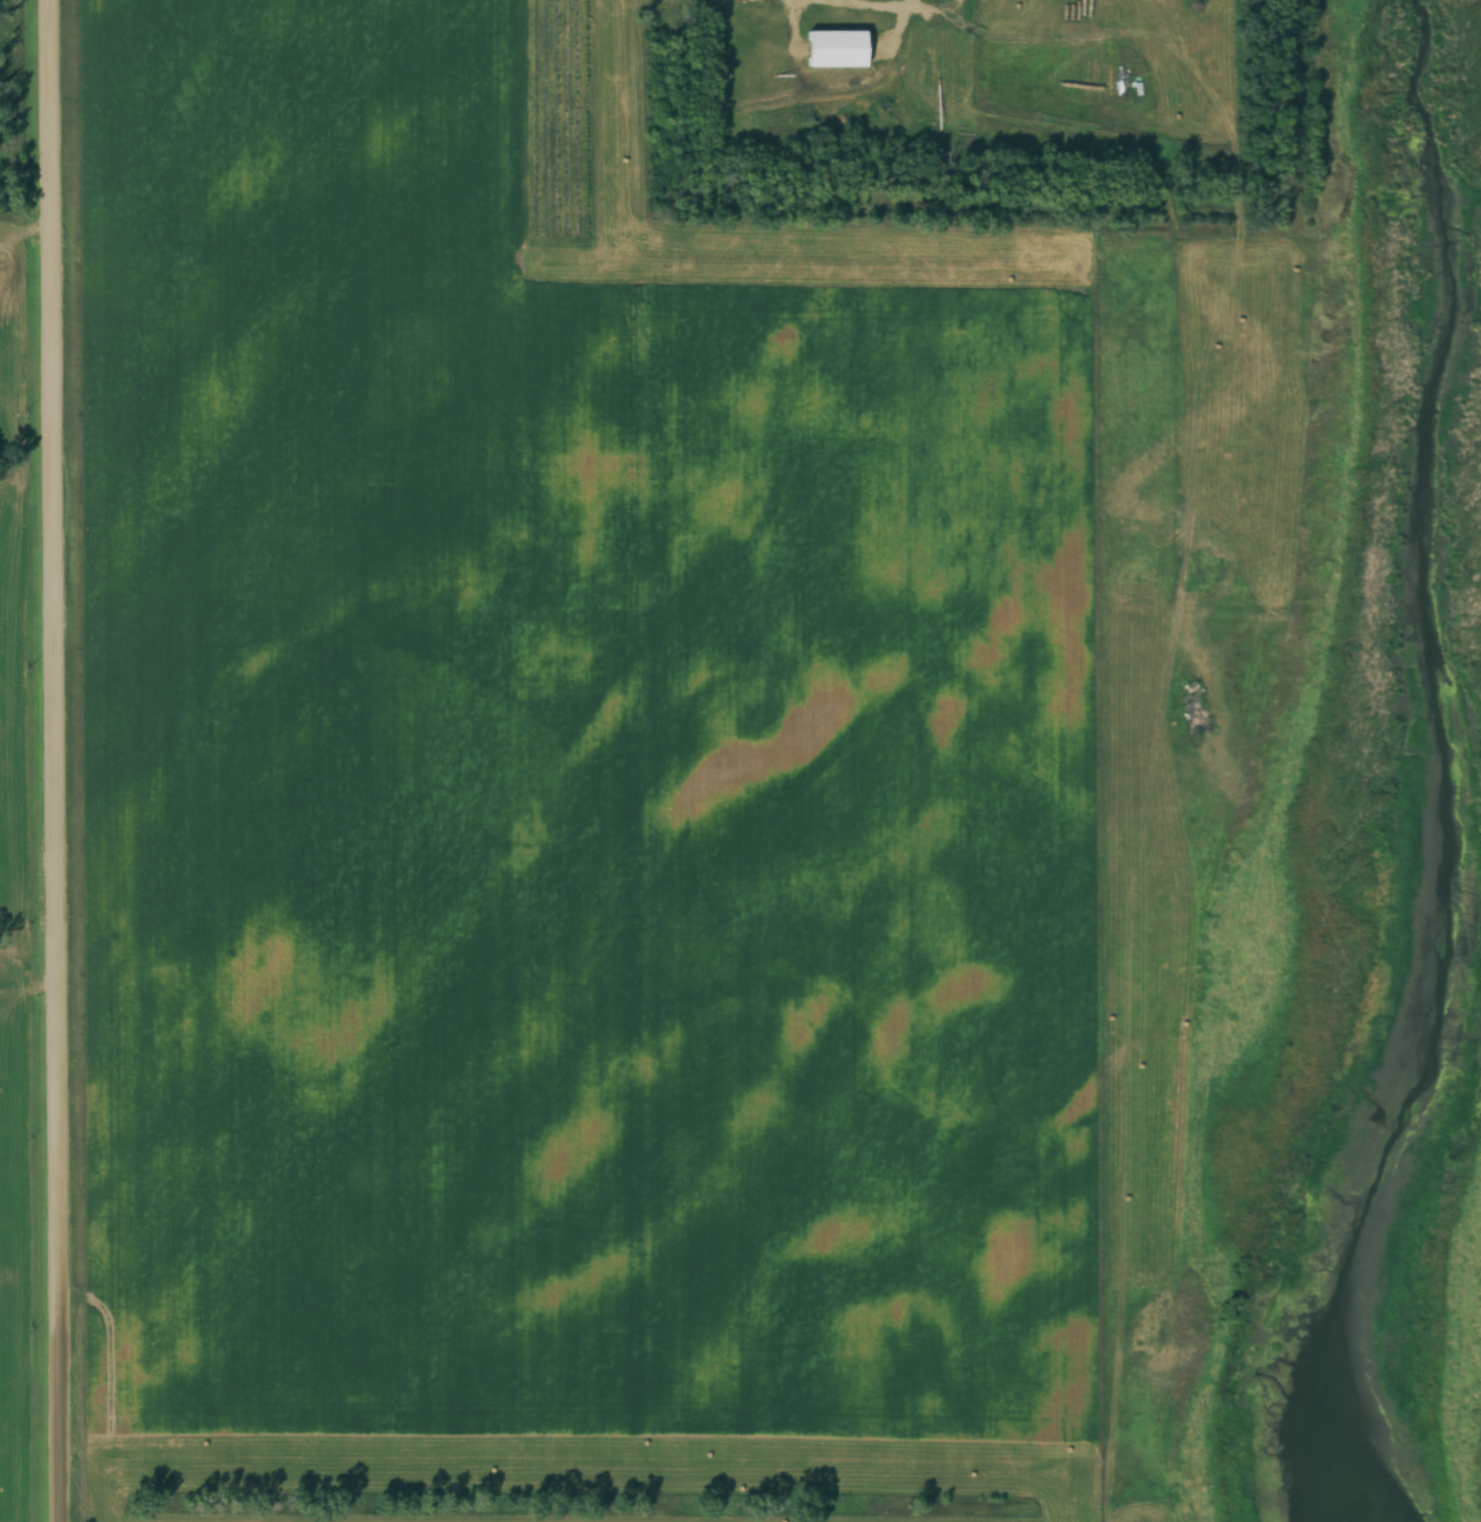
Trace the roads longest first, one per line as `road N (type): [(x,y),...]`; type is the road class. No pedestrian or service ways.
road 1 (residential): [(62,1521),(50,0)]

